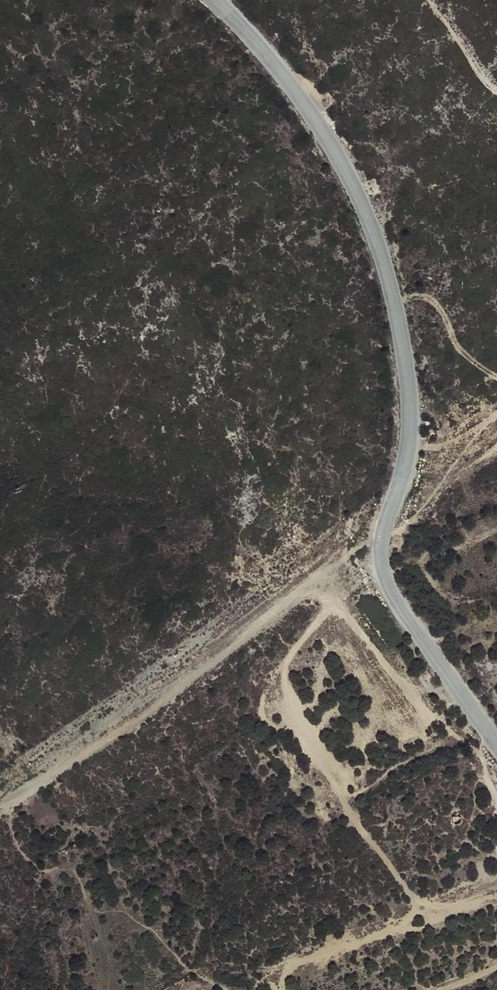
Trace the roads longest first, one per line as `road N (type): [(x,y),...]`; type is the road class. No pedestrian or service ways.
road 1 (unclassified): [(216,0),(309,110),(379,244),(411,399),(403,481),(381,547),(383,584),(496,752)]
road 2 (track): [(381,547),(496,455)]

